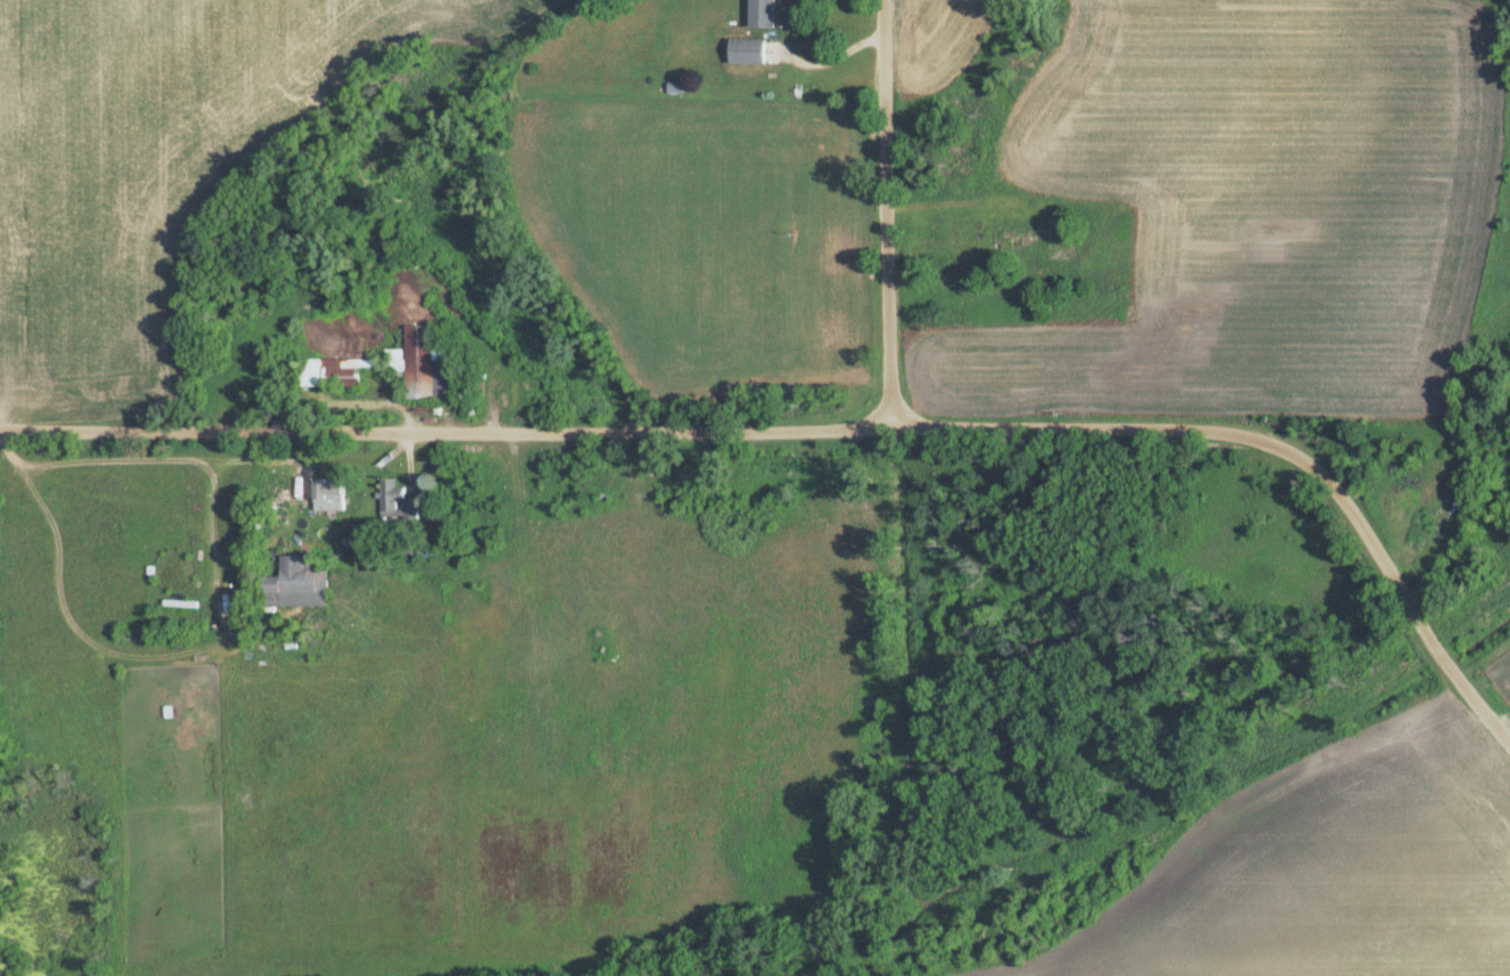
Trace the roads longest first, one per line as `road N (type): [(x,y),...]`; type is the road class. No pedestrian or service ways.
road 1 (residential): [(0,431),(647,432),(895,424)]
road 2 (residential): [(1509,743),(1307,453),(1285,438),(1258,431),(895,424)]
road 3 (residential): [(895,424),(885,0)]

